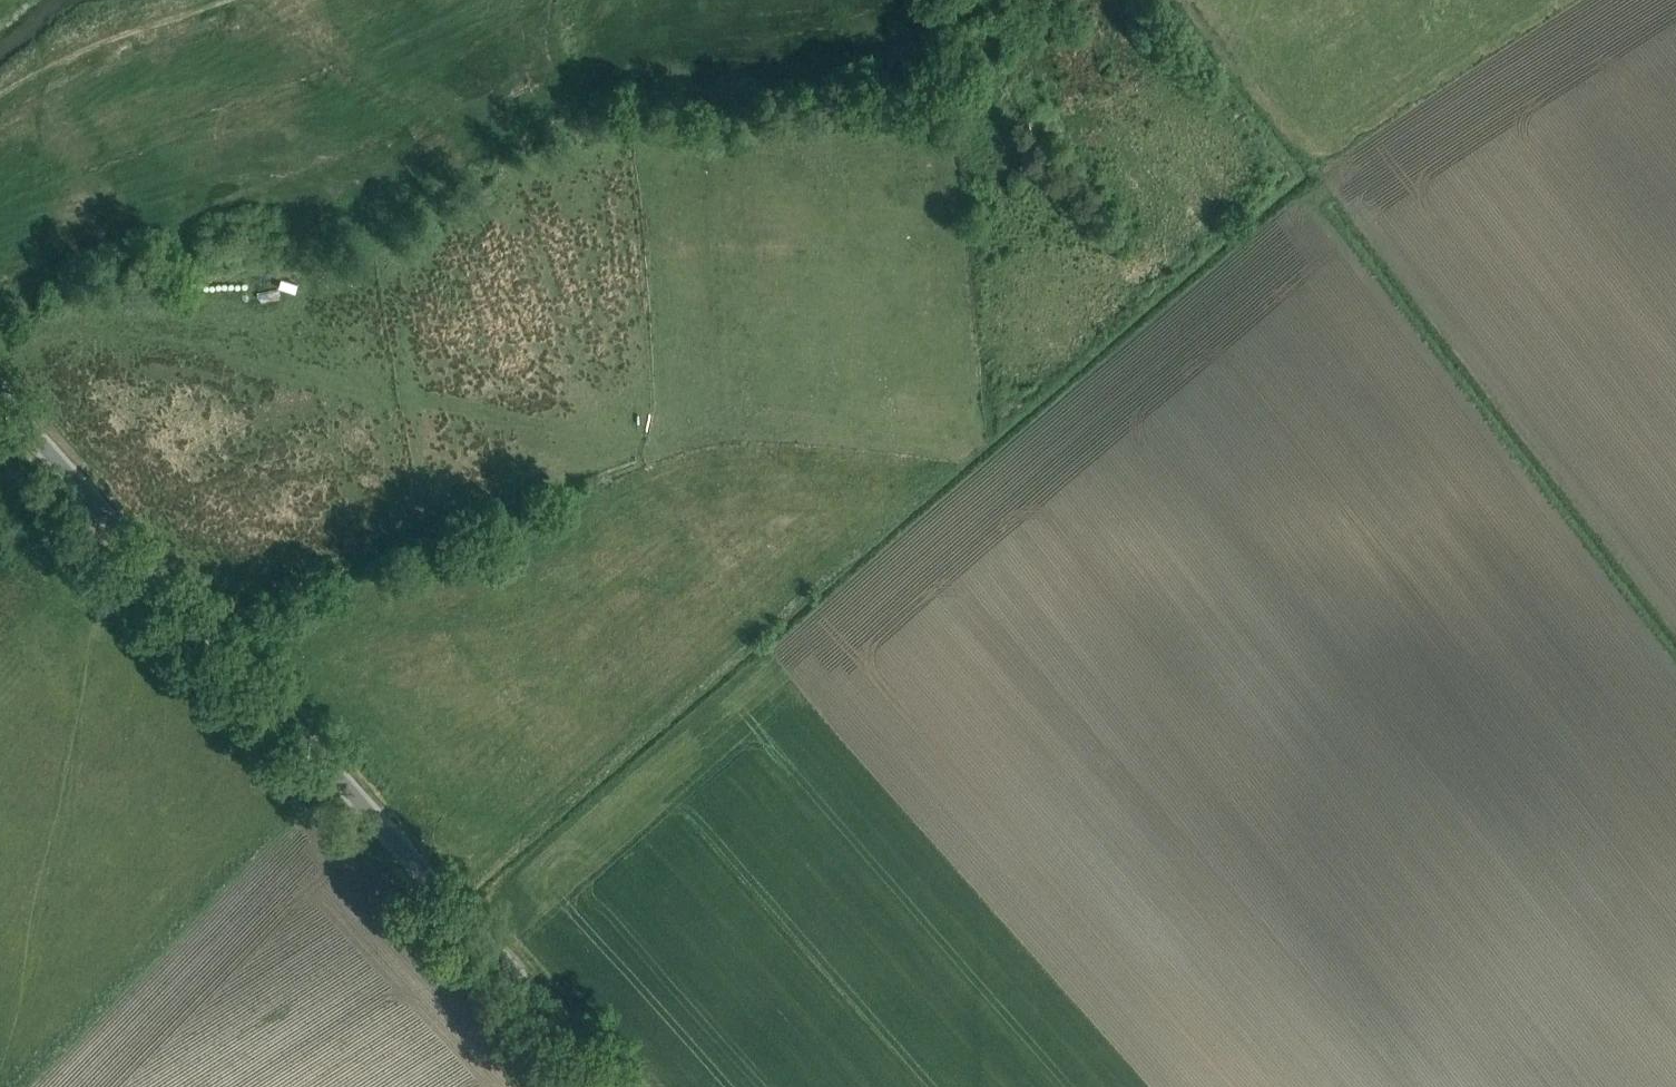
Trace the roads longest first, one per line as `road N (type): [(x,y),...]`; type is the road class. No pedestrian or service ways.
road 1 (tertiary): [(615,1086),(0,396)]
road 2 (track): [(0,946),(65,747),(59,677),(66,620),(81,588),(132,545)]

